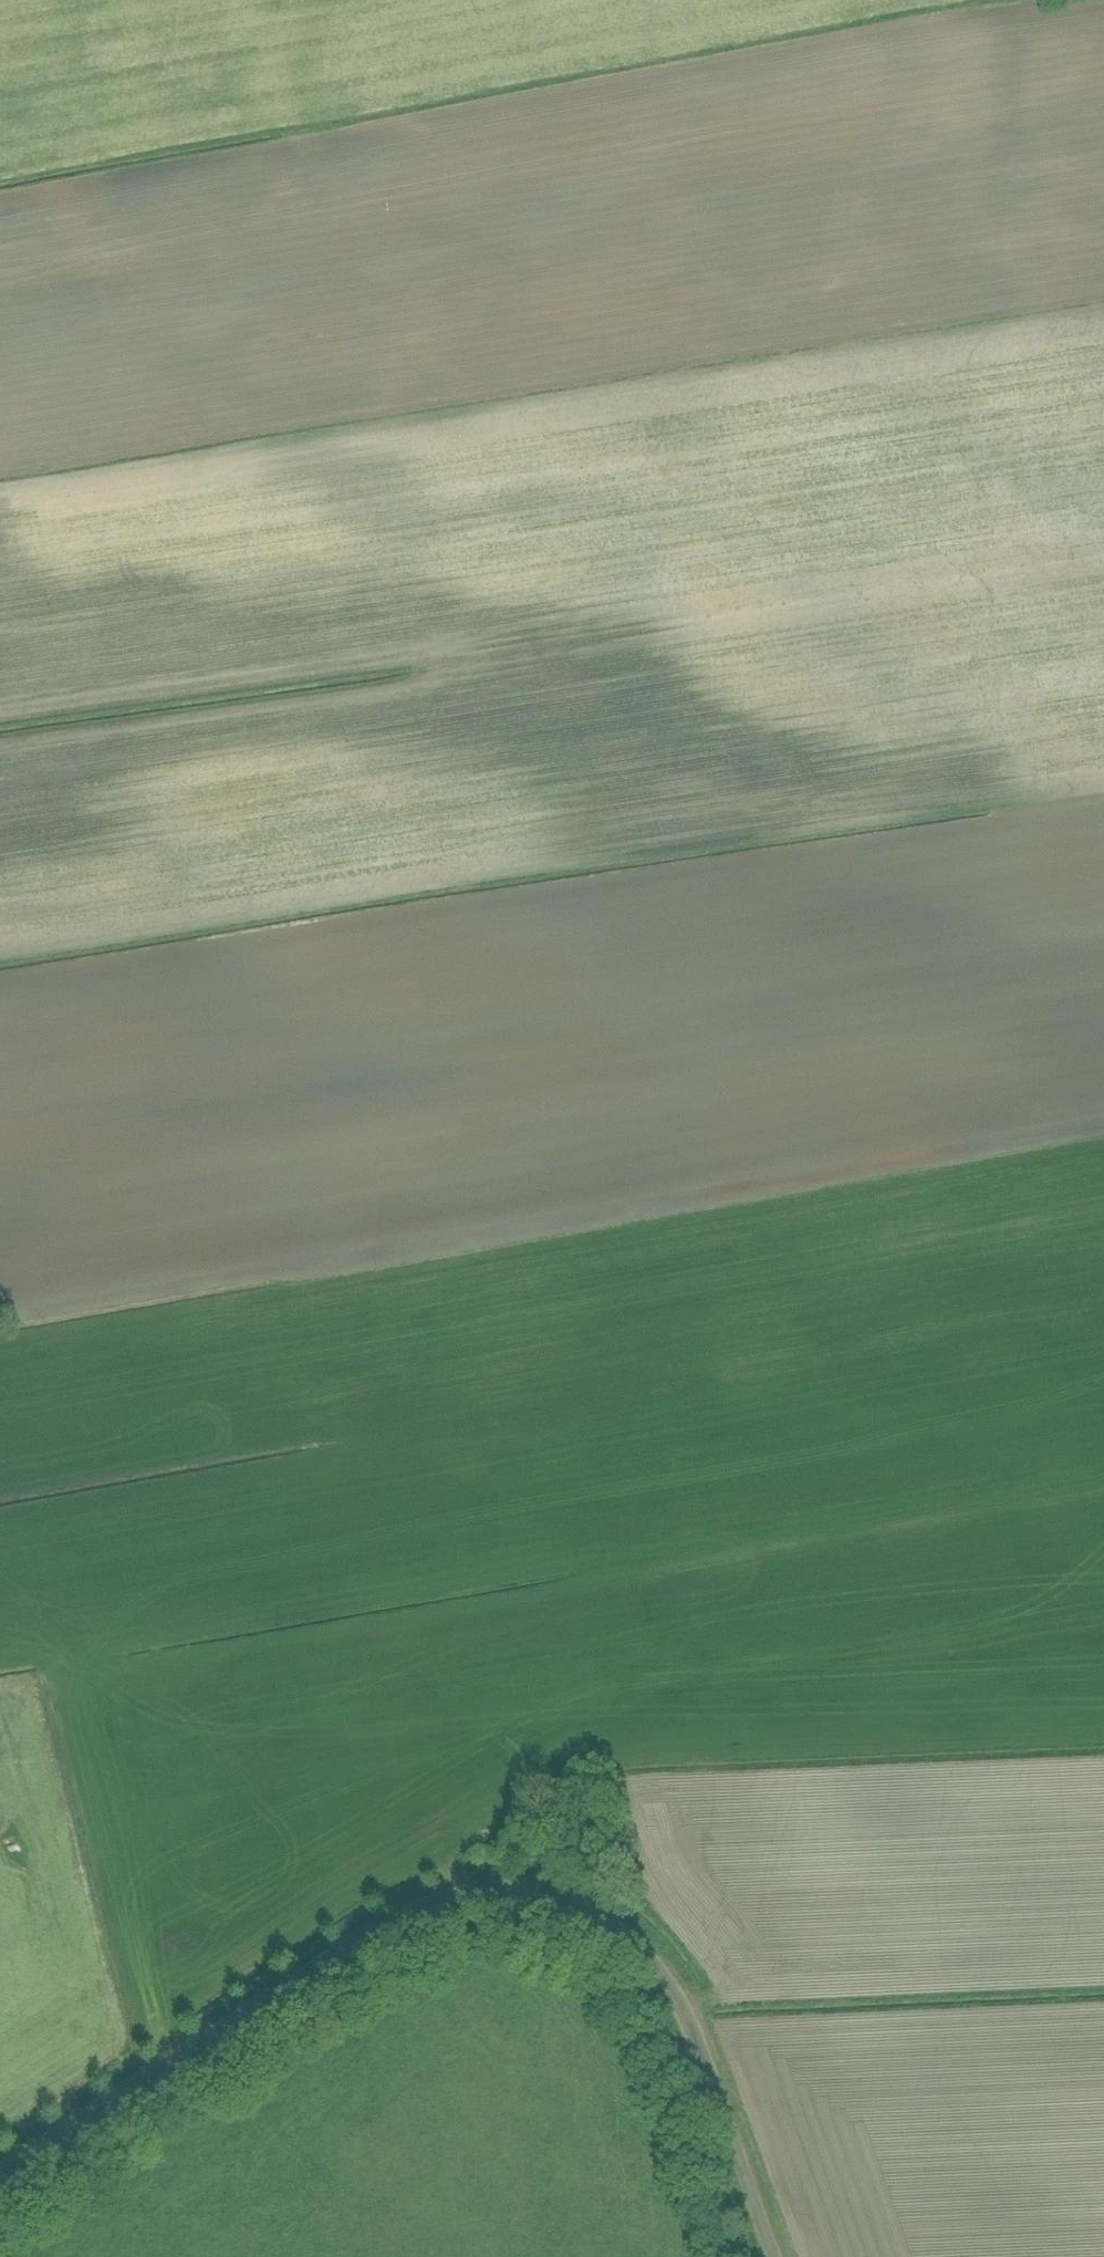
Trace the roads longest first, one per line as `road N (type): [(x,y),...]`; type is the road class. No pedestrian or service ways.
road 1 (unclassified): [(774,2256),(690,2016),(633,1938),(545,1894),(508,1889),(428,1903),(386,1922),(0,2171)]

